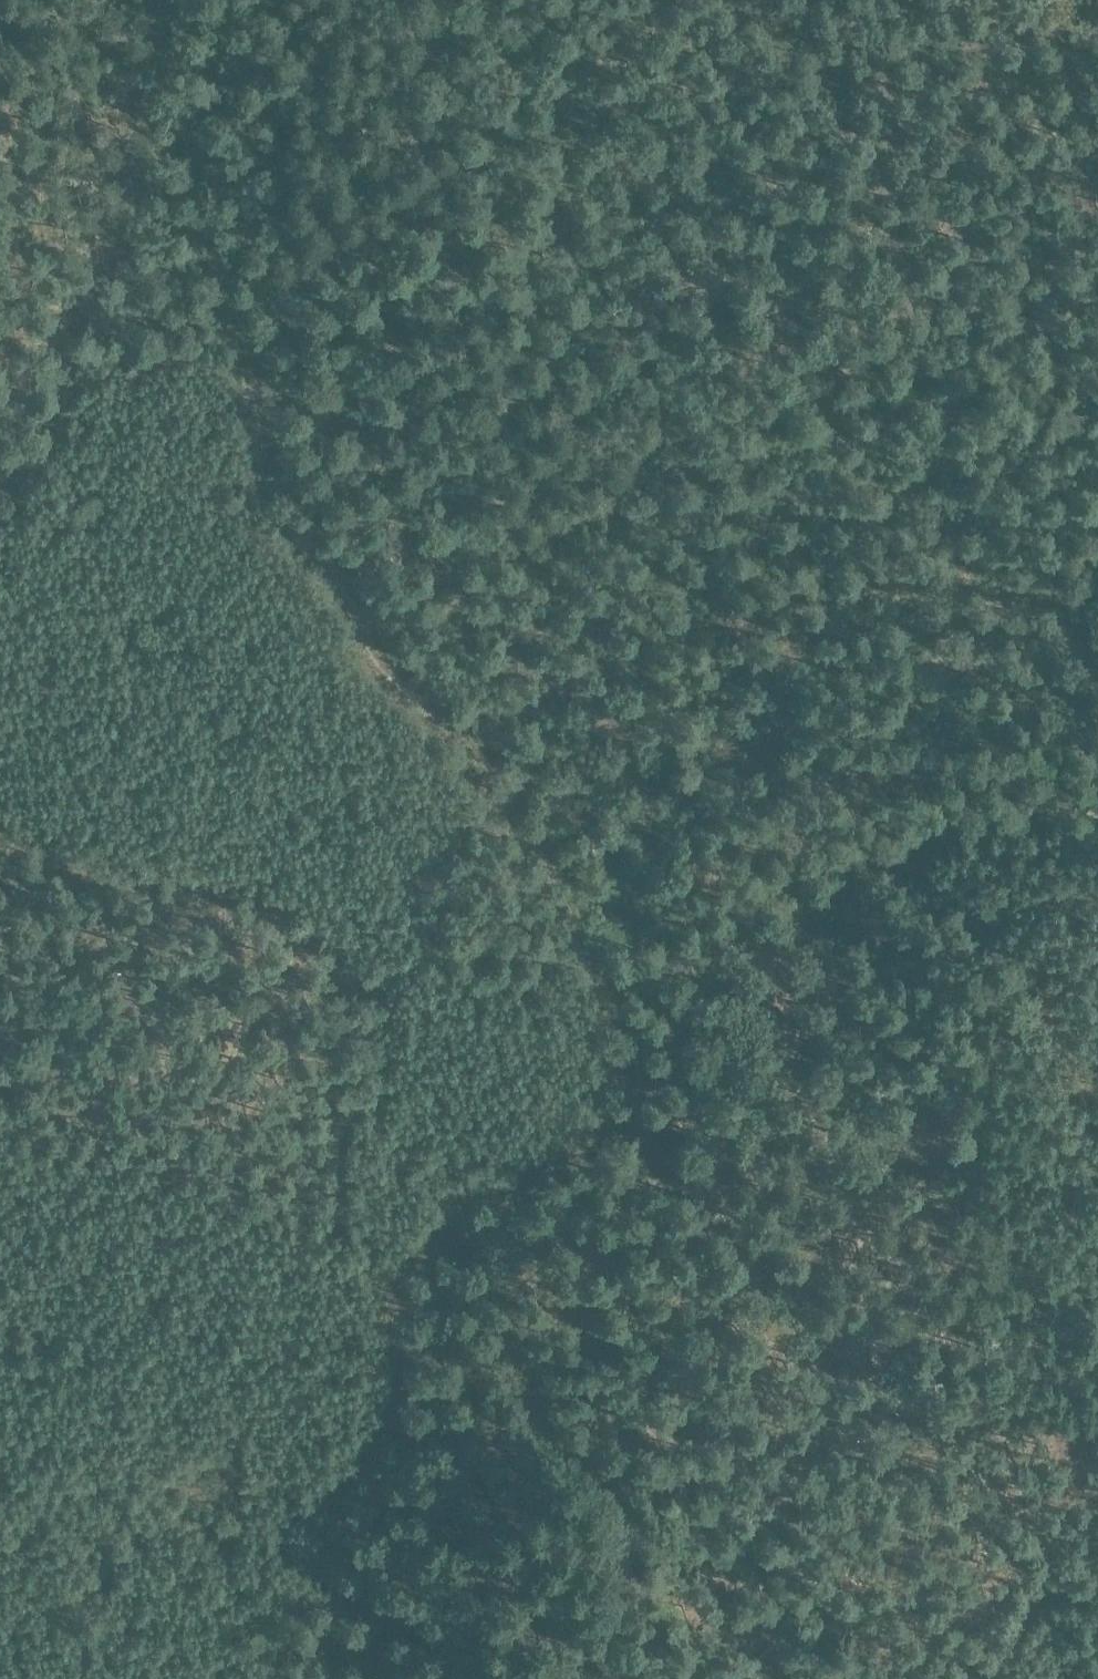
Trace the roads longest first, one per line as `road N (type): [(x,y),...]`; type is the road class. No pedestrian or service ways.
road 1 (track): [(150,0),(206,235),(243,343),(264,465),(293,527),(351,599),(383,669),(453,729),(492,780),(592,951),(655,1170),(660,1246),(647,1412),(828,1591),(870,1678)]

